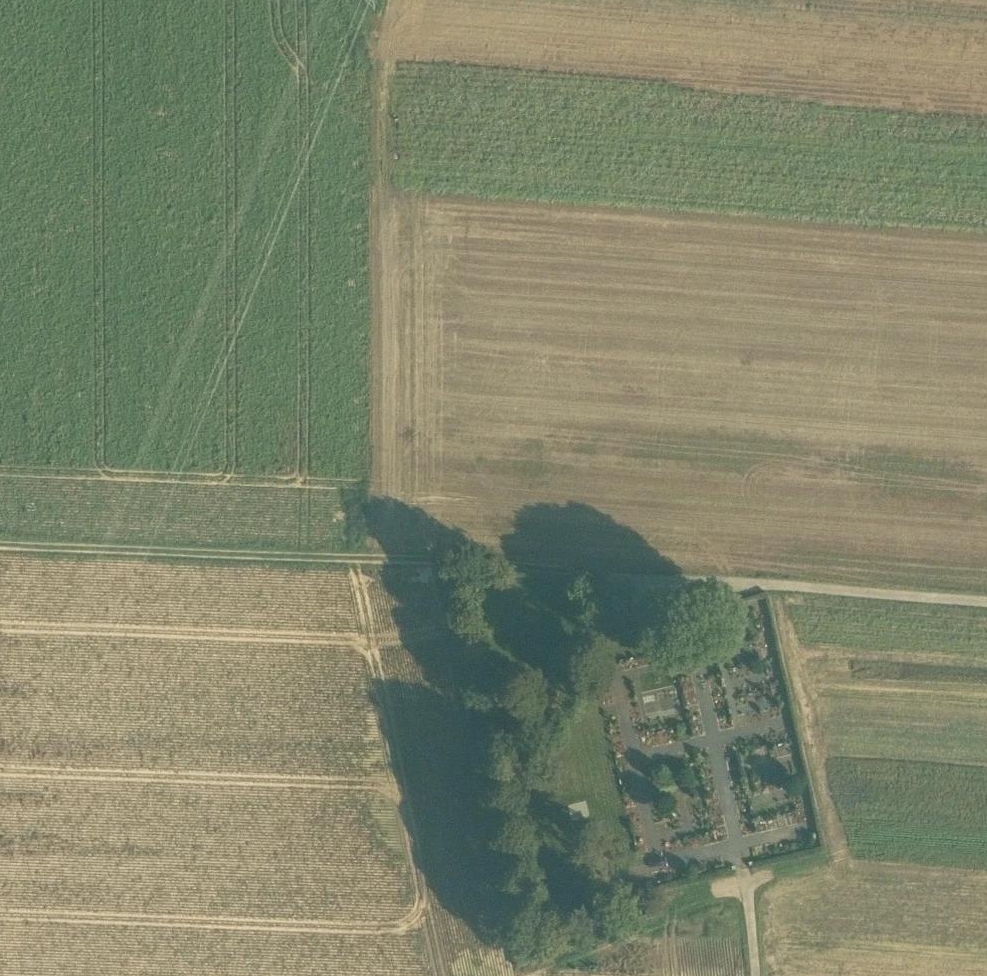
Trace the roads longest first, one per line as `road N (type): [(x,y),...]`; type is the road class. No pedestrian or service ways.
road 1 (track): [(609,574),(0,543)]
road 2 (unclassified): [(986,602),(609,574)]

